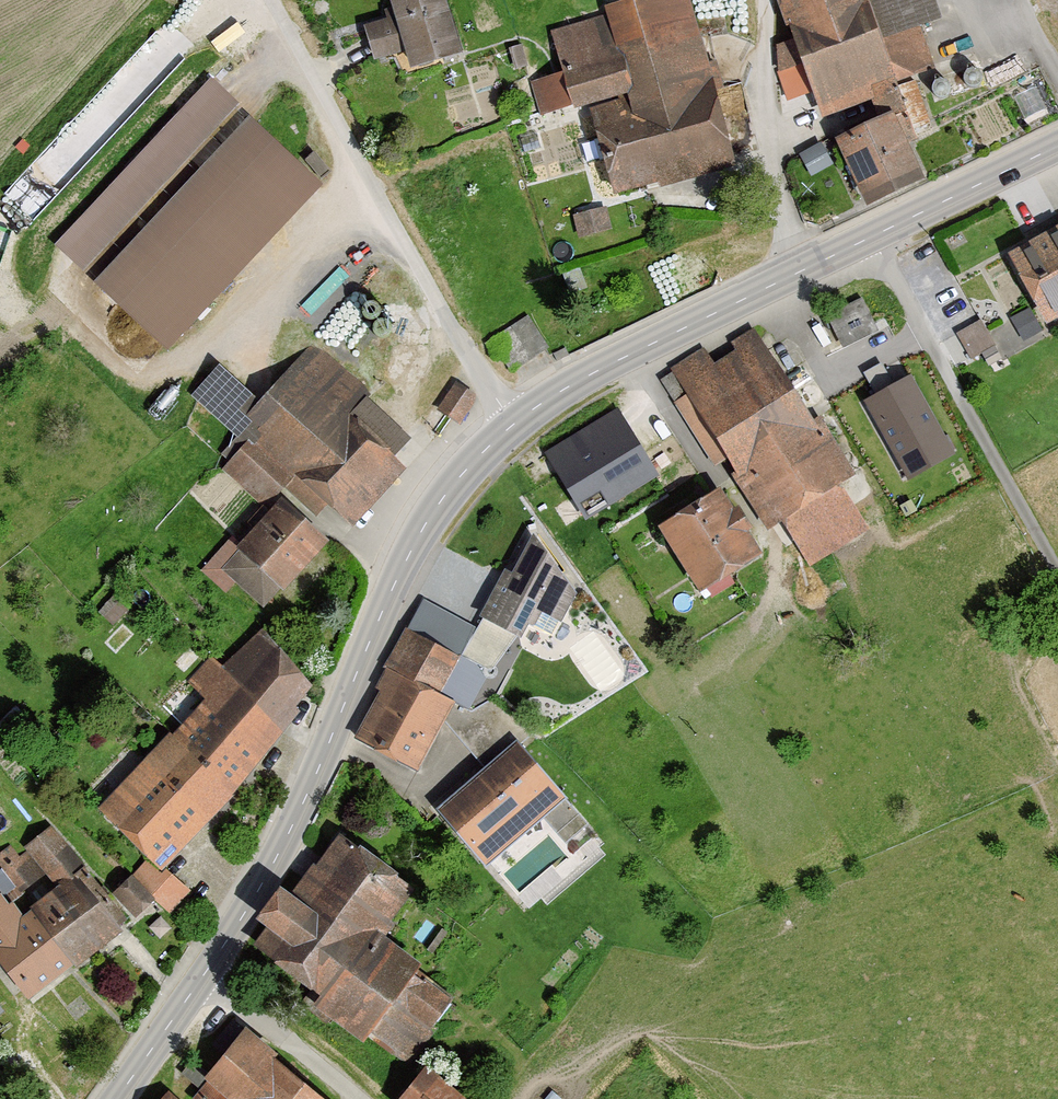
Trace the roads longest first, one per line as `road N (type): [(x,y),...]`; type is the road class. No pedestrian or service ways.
road 1 (secondary): [(116,1098),(280,851),(426,523),(481,451),(513,423)]
road 2 (secondary): [(513,423),(566,386),(1057,146)]
road 3 (residential): [(513,423),(269,0)]
road 4 (track): [(356,1098),(203,975)]

